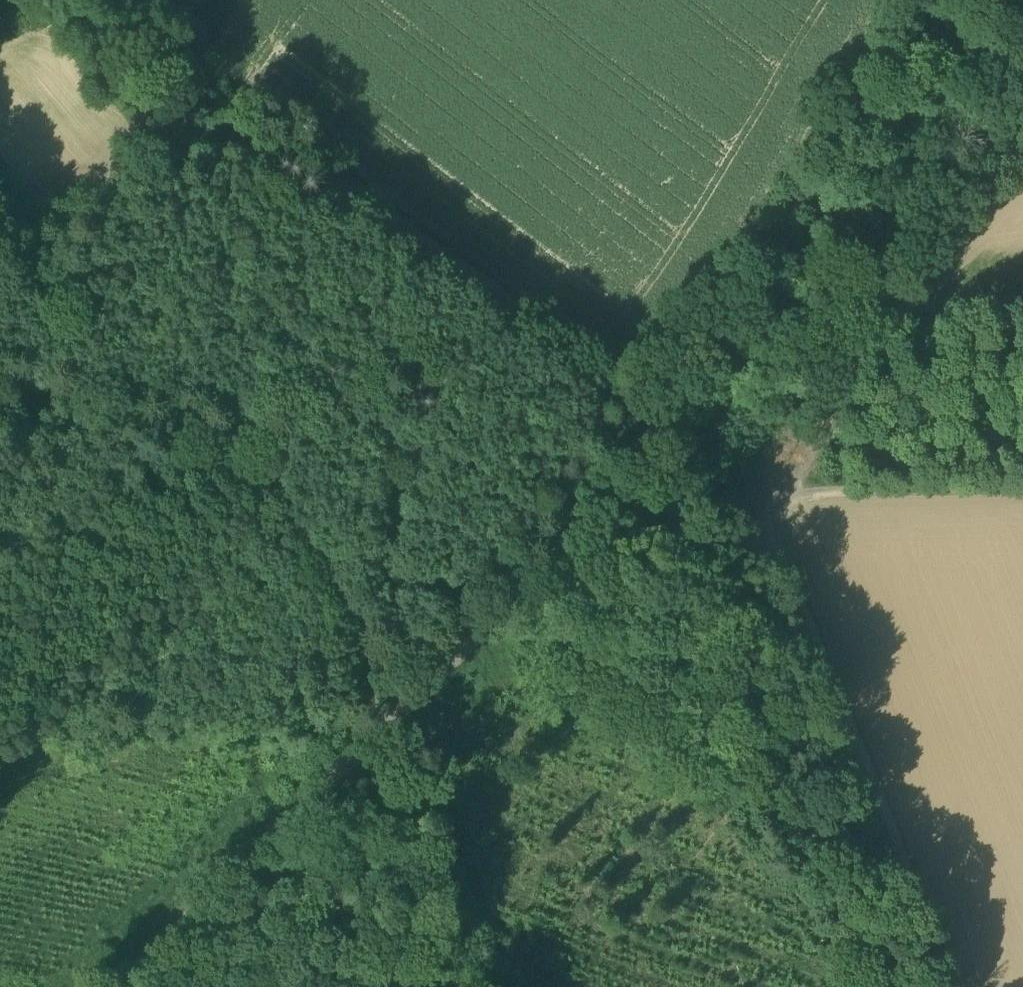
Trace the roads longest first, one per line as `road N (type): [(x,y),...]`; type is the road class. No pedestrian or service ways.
road 1 (residential): [(125,986),(552,577),(656,453),(688,394),(758,310),(954,0)]
road 2 (track): [(656,453),(653,417),(628,390),(216,87)]
road 3 (track): [(0,378),(91,416),(246,459),(411,707)]
road 4 (track): [(952,986),(765,503)]
road 5 (track): [(765,503),(883,308)]
road 6 (track): [(656,453),(667,493),(722,534),(765,503)]
road 7 (track): [(216,87),(66,79)]

